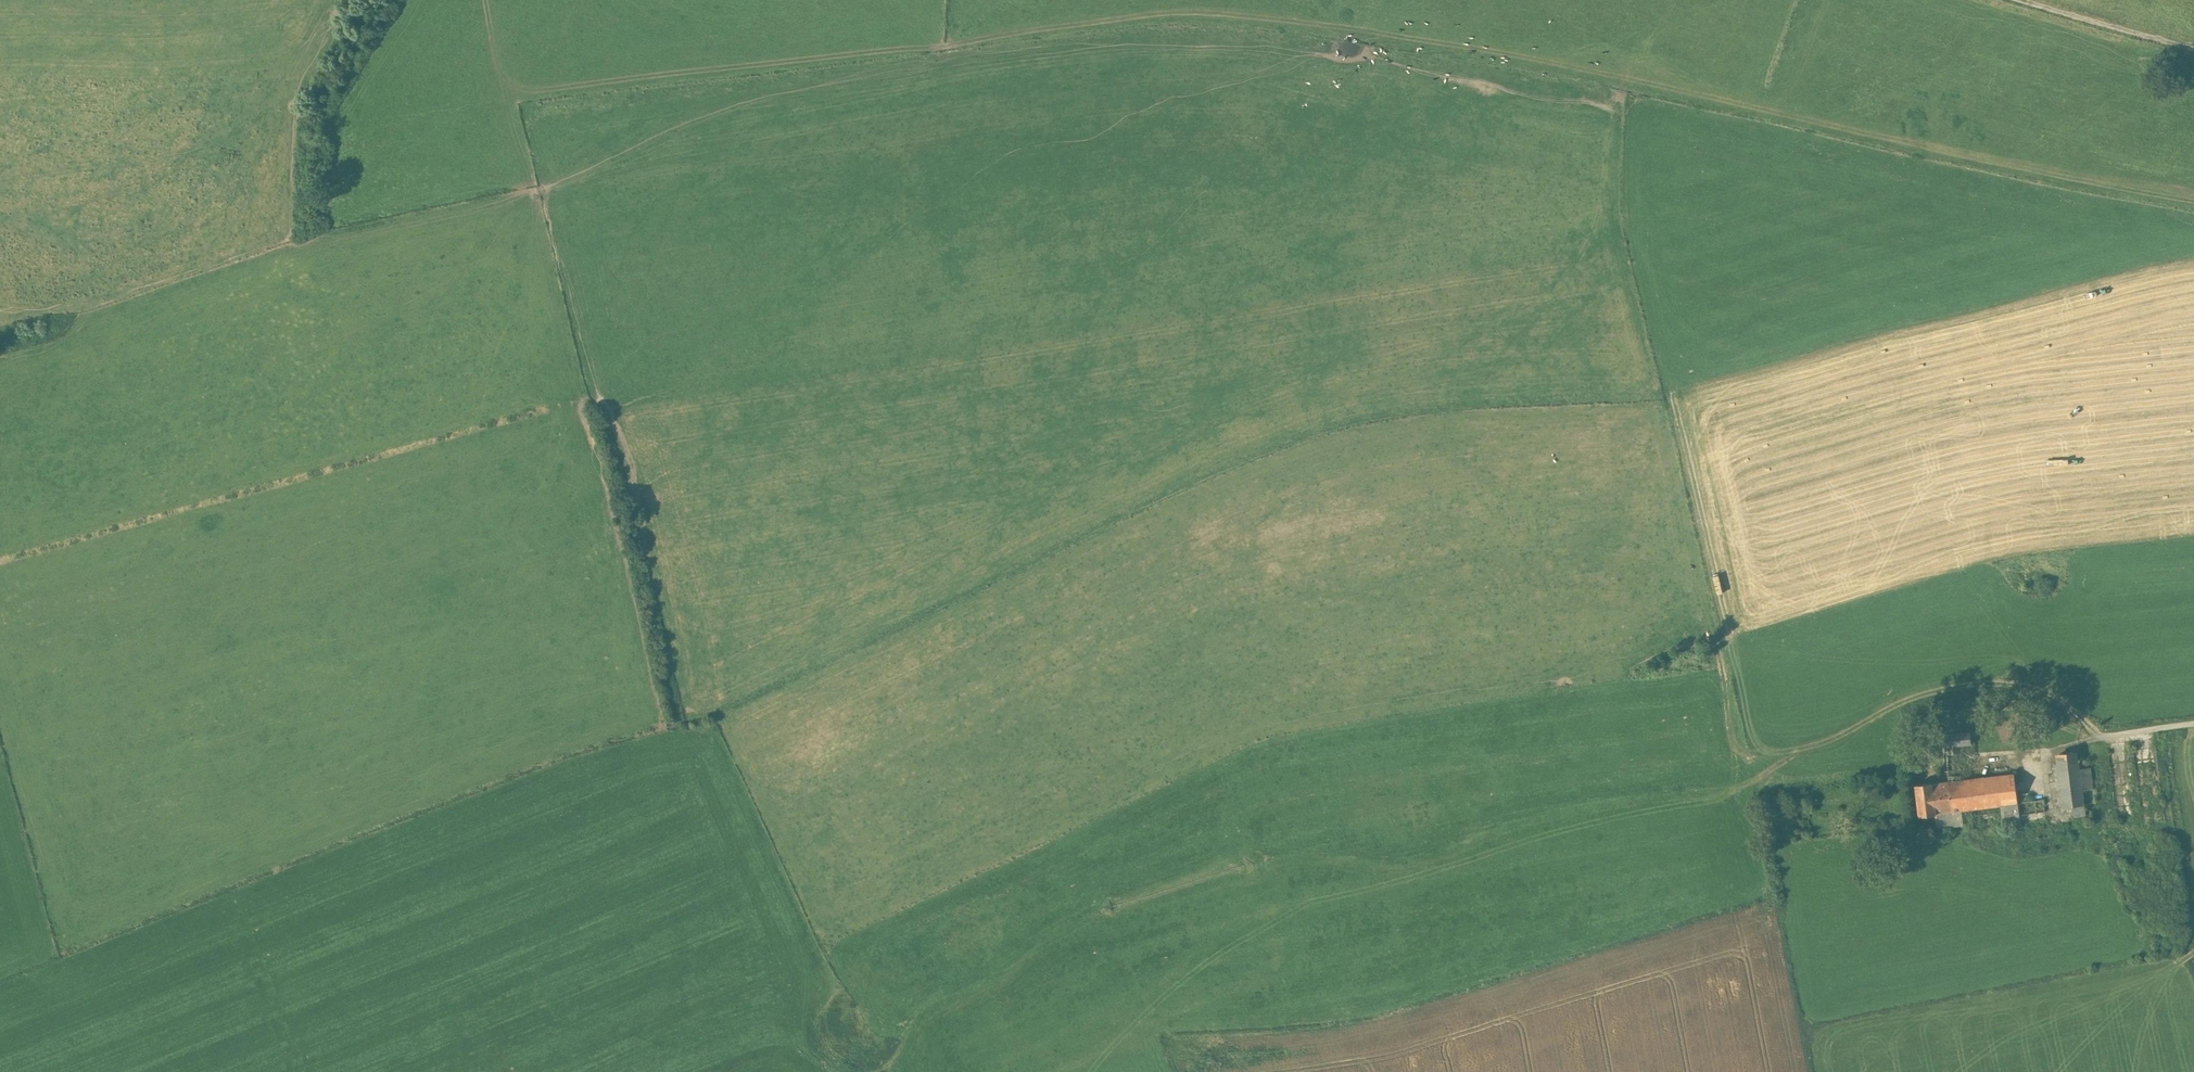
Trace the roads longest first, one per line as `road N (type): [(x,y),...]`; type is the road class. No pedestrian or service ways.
road 1 (track): [(2193,48),(2021,0)]
road 2 (unclassified): [(2037,744),(2193,724)]

